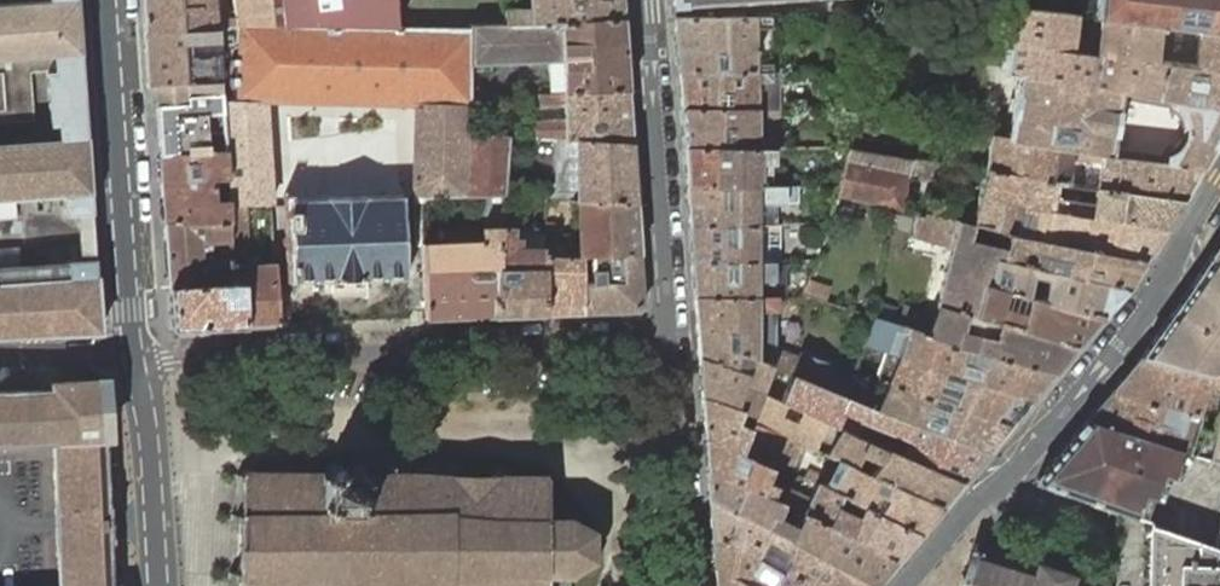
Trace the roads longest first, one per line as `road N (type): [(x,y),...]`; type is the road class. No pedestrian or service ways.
road 1 (residential): [(672,338),(136,359)]
road 2 (tertiary): [(1219,193),(1152,304),(913,585)]
road 3 (residential): [(108,0),(136,359)]
road 4 (residential): [(672,338),(648,0)]
road 5 (residential): [(689,585),(672,338)]
road 6 (residential): [(136,359),(158,585)]

